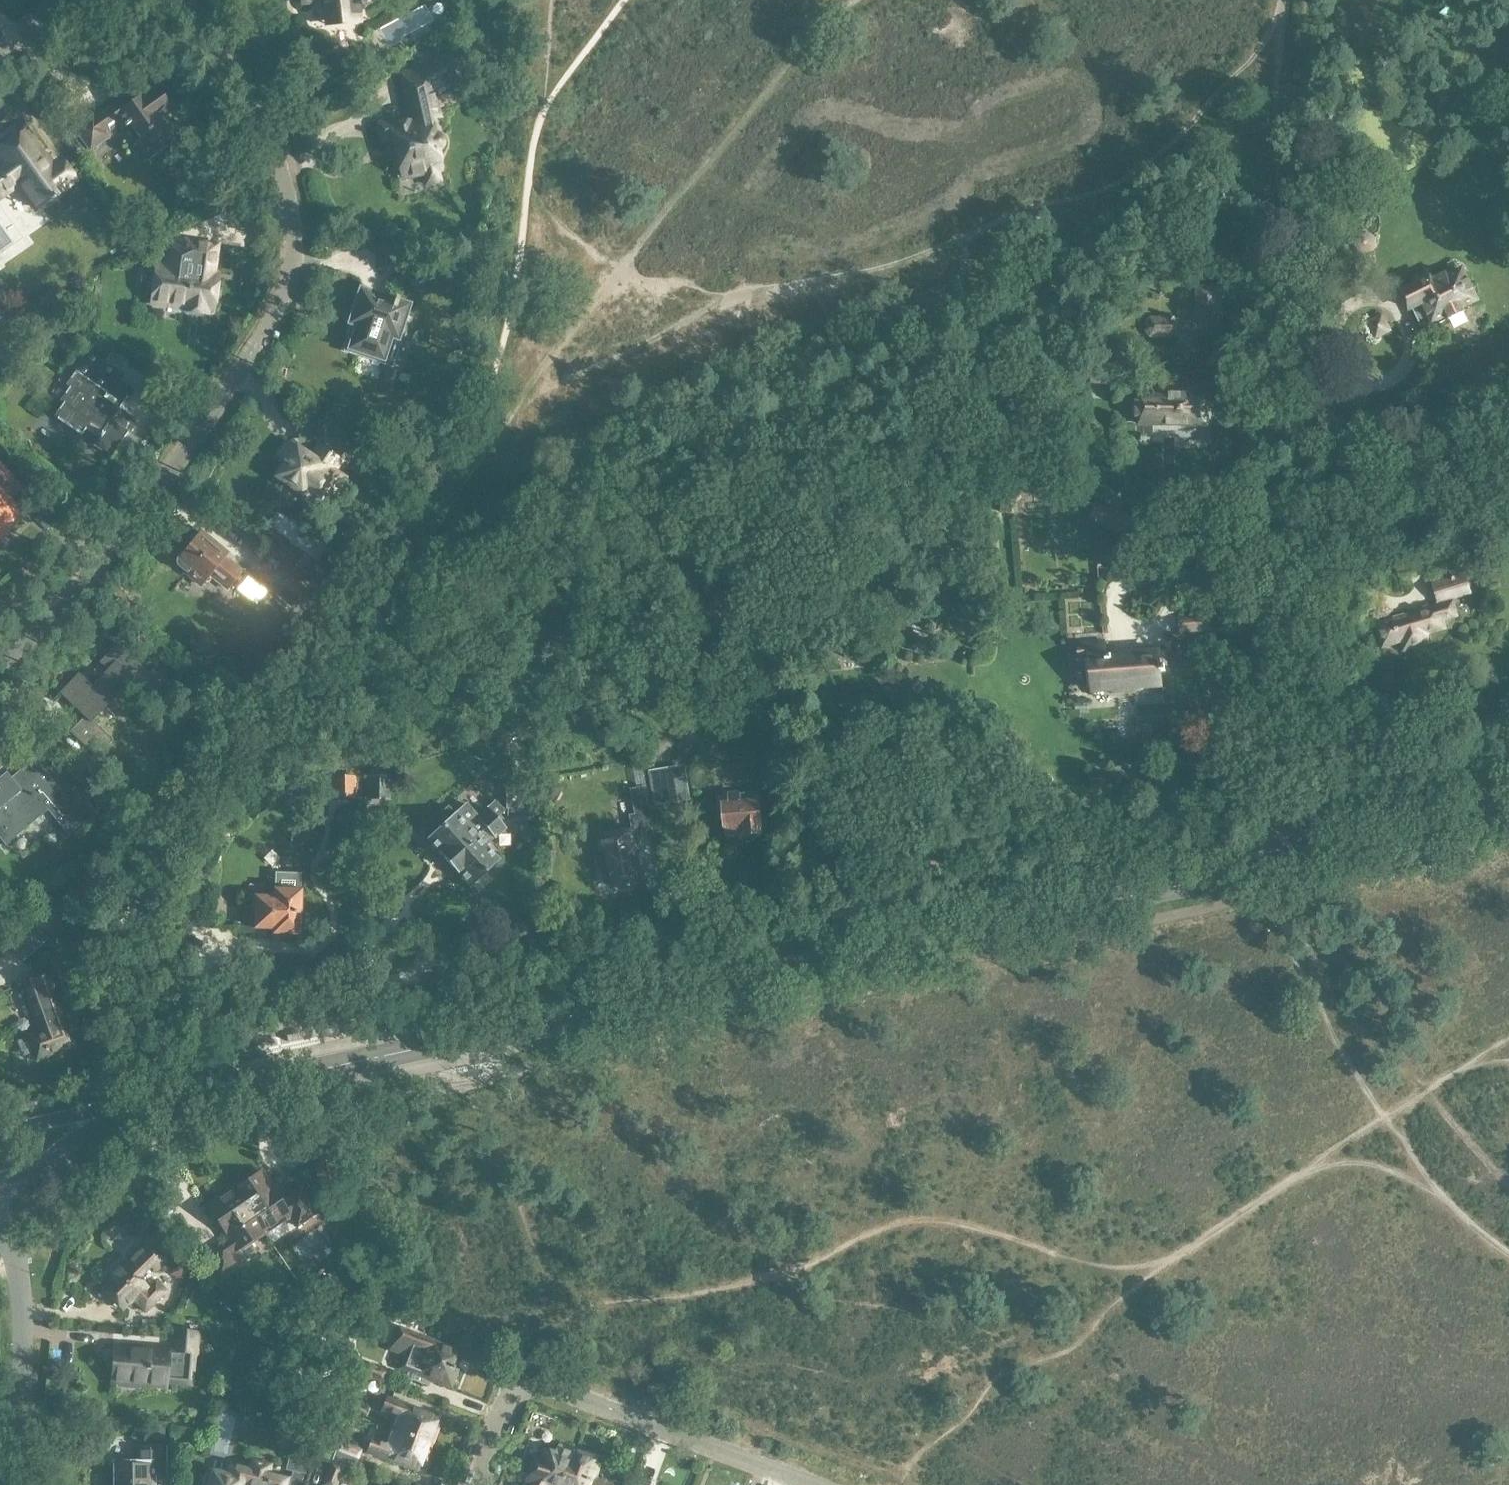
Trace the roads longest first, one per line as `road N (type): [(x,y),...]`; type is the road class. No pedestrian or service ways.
road 1 (secondary): [(123,1108),(1263,866)]
road 2 (residential): [(0,645),(151,508),(240,386),(281,302),(291,205),(270,124),(217,41),(157,0)]
road 3 (unclassified): [(1263,866),(1262,177)]
road 4 (residential): [(827,1484),(529,1377),(512,1392),(478,1484)]
road 5 (residential): [(11,1484),(23,1300),(0,1228)]
road 6 (secondary): [(1263,866),(1508,809)]
road 7 (secondary): [(0,1177),(35,1166),(123,1108)]

